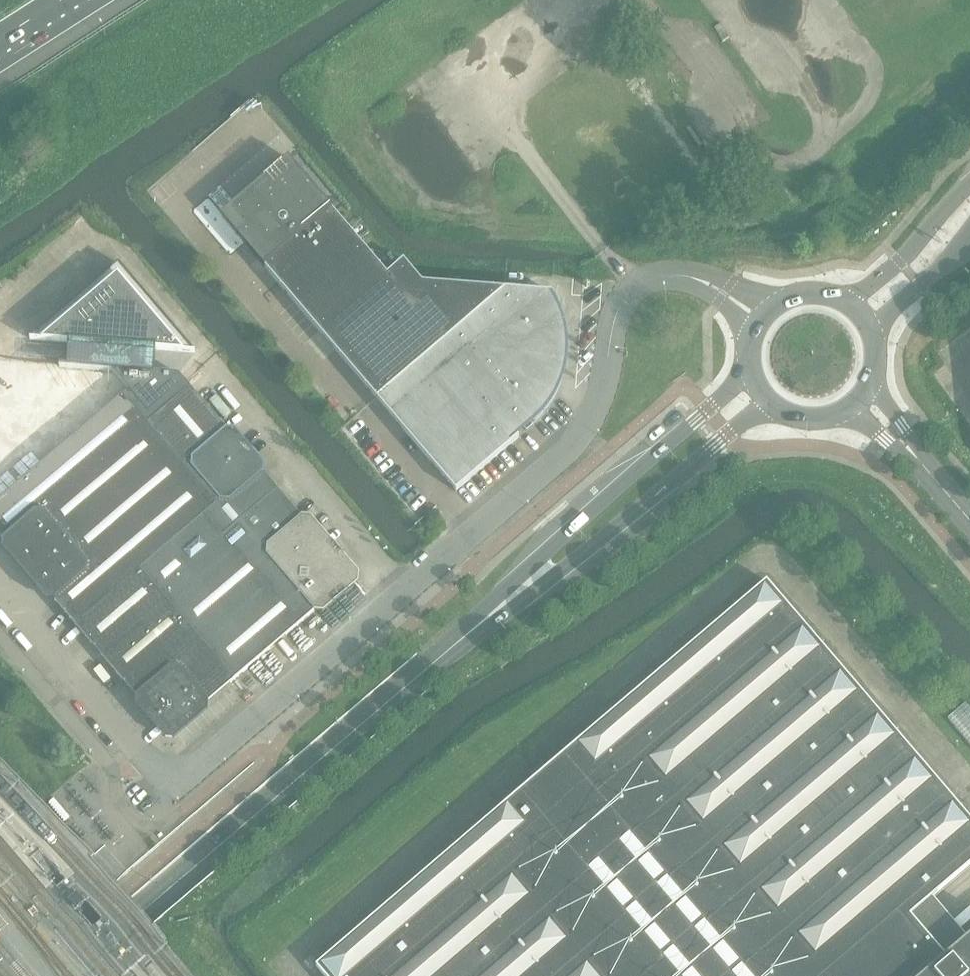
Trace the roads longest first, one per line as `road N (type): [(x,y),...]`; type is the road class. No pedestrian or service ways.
road 1 (secondary): [(66,975),(504,603)]
road 2 (secondary): [(752,371),(538,555),(504,603)]
road 3 (secondary): [(504,603),(559,573),(770,402)]
road 4 (secondary): [(969,181),(913,247),(844,302)]
road 5 (unclassified): [(969,521),(860,398)]
road 6 (secondary): [(844,302),(808,294),(774,307),(752,339),(752,371)]
road 7 (secondary): [(870,330),(969,246)]

